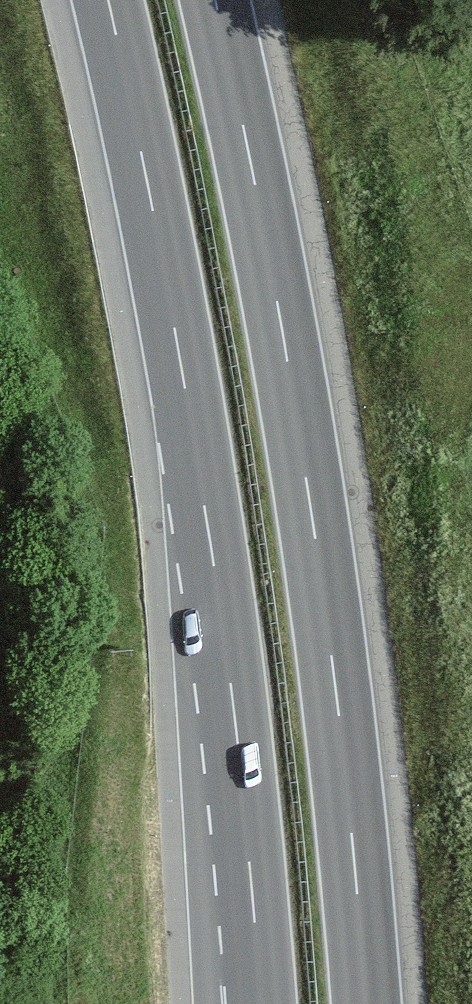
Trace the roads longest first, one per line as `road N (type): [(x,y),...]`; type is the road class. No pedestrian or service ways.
road 1 (motorway): [(109,0),(209,538),(260,1003)]
road 2 (motorway): [(365,1003),(312,520),(215,0)]

